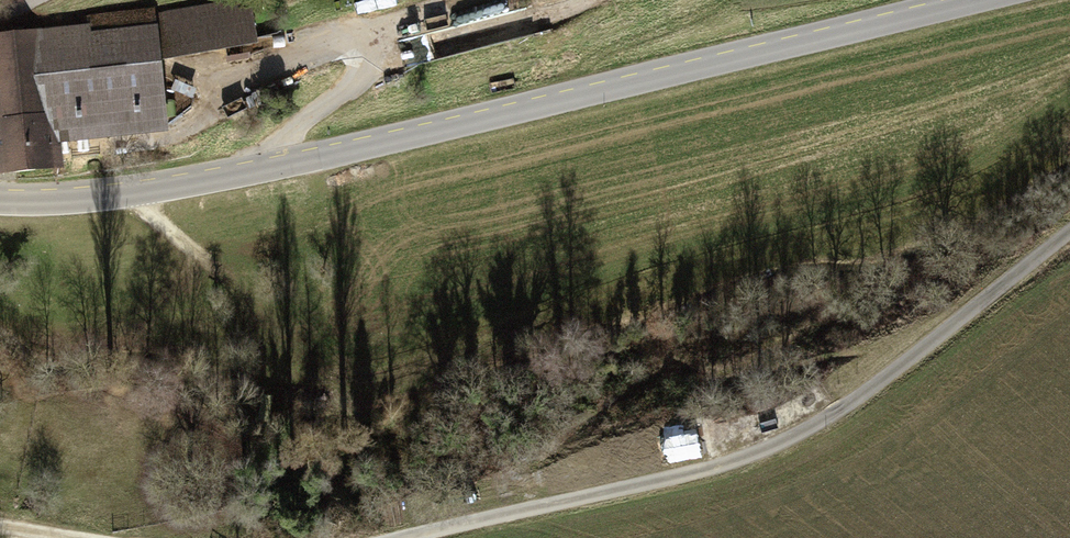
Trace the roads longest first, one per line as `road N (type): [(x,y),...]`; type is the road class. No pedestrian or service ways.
road 1 (tertiary): [(0,197),(150,189),(249,168),(956,0)]
road 2 (track): [(1069,229),(879,380),(790,438),(712,468),(412,537)]

